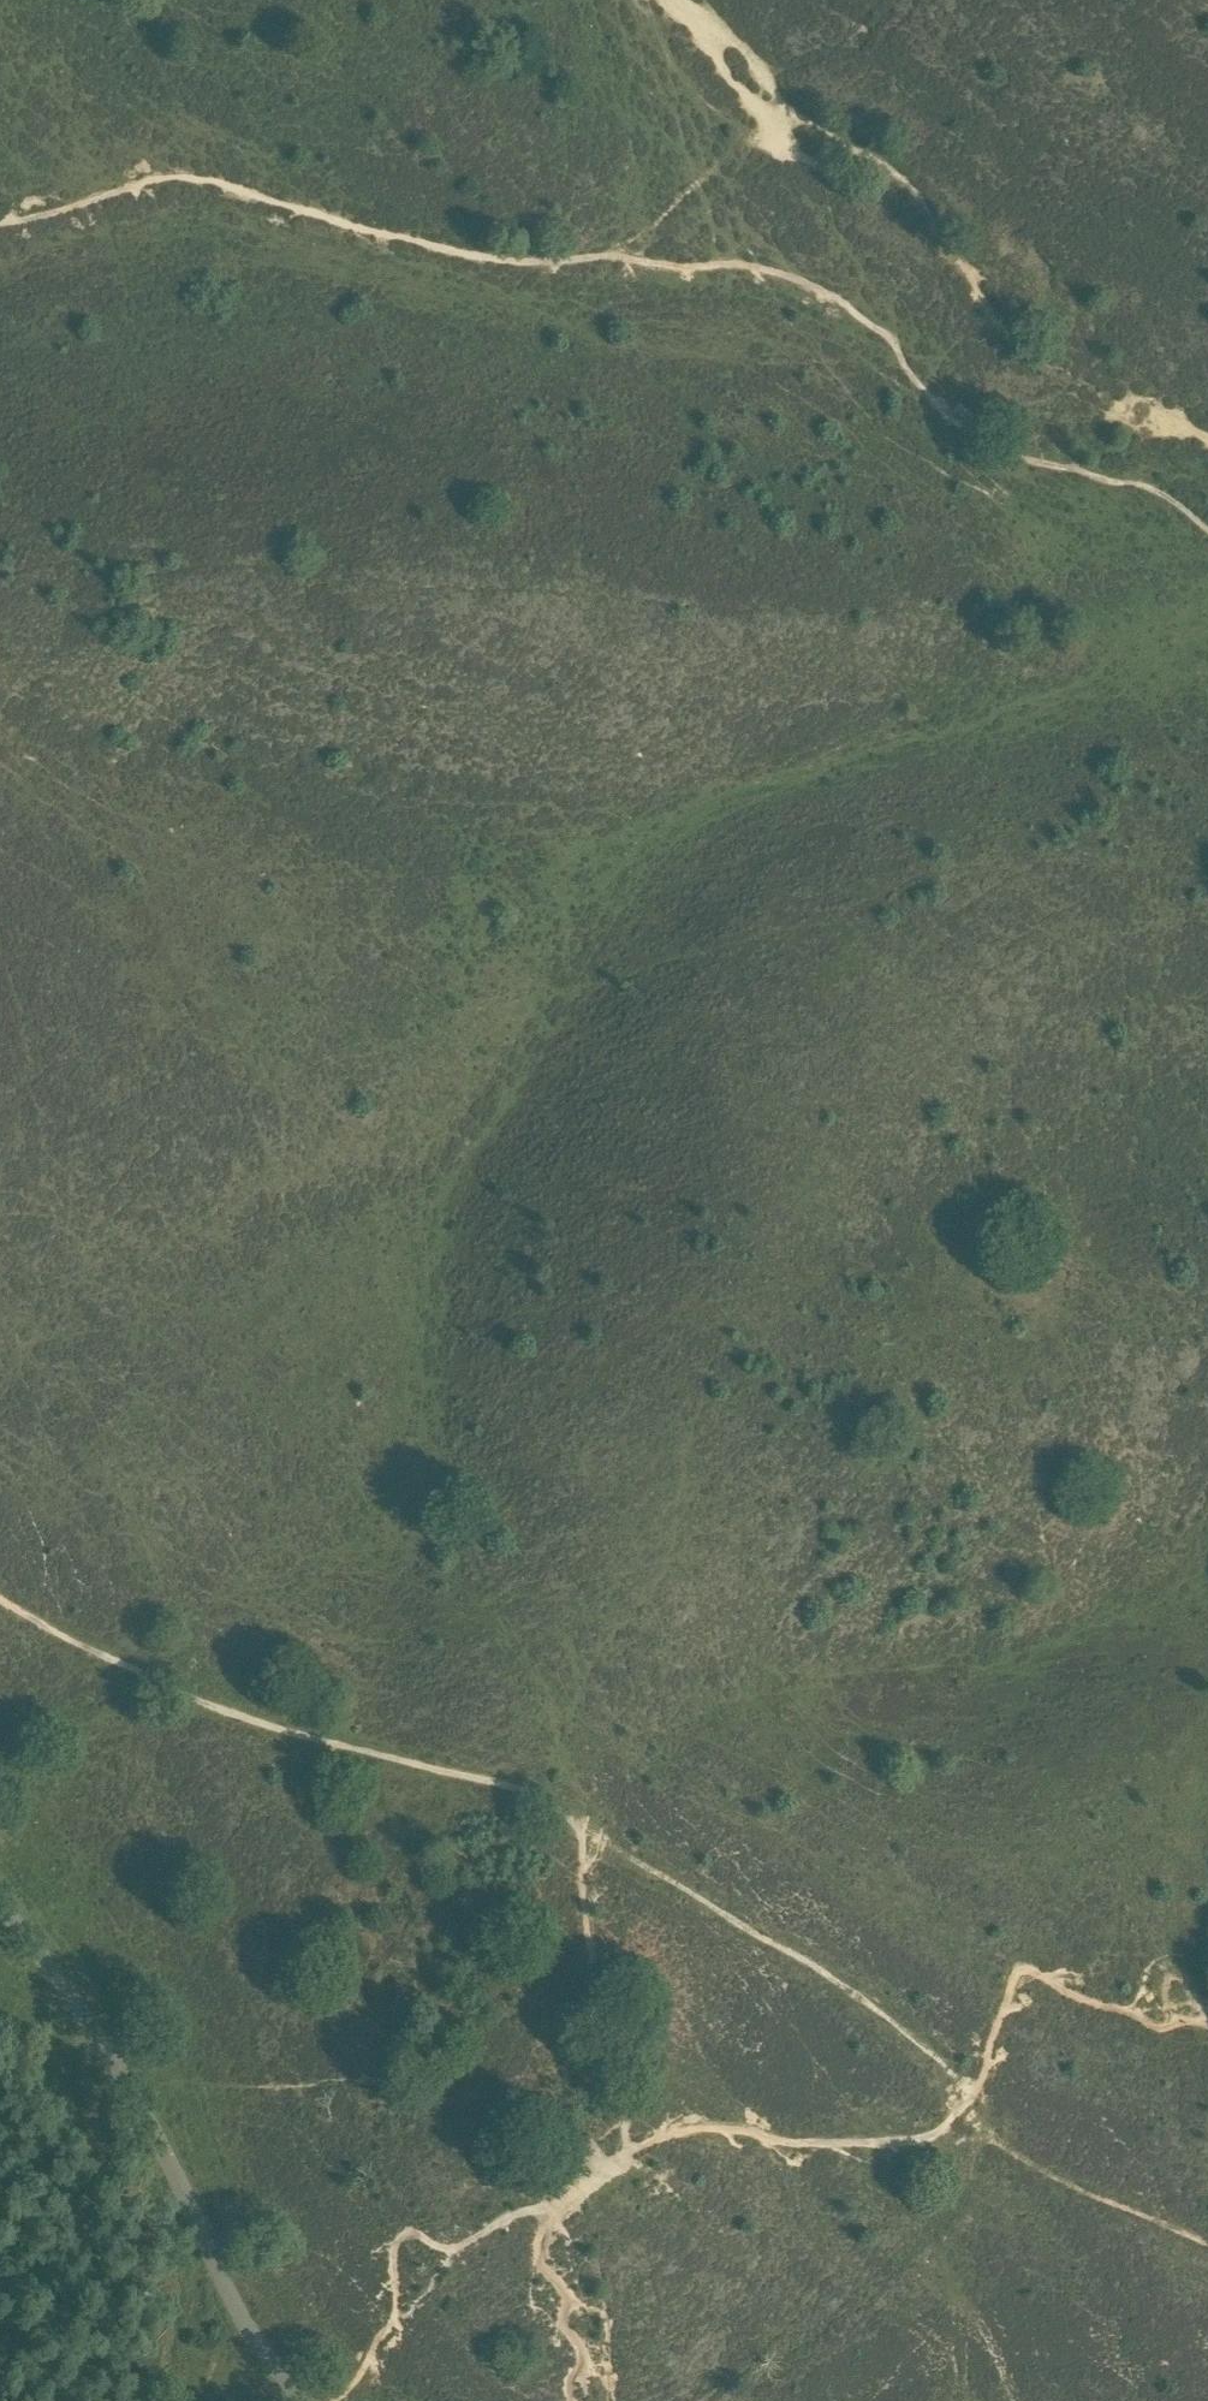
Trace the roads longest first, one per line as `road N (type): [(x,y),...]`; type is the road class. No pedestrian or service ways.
road 1 (track): [(307,2400),(251,2331),(97,2033),(0,1901)]

